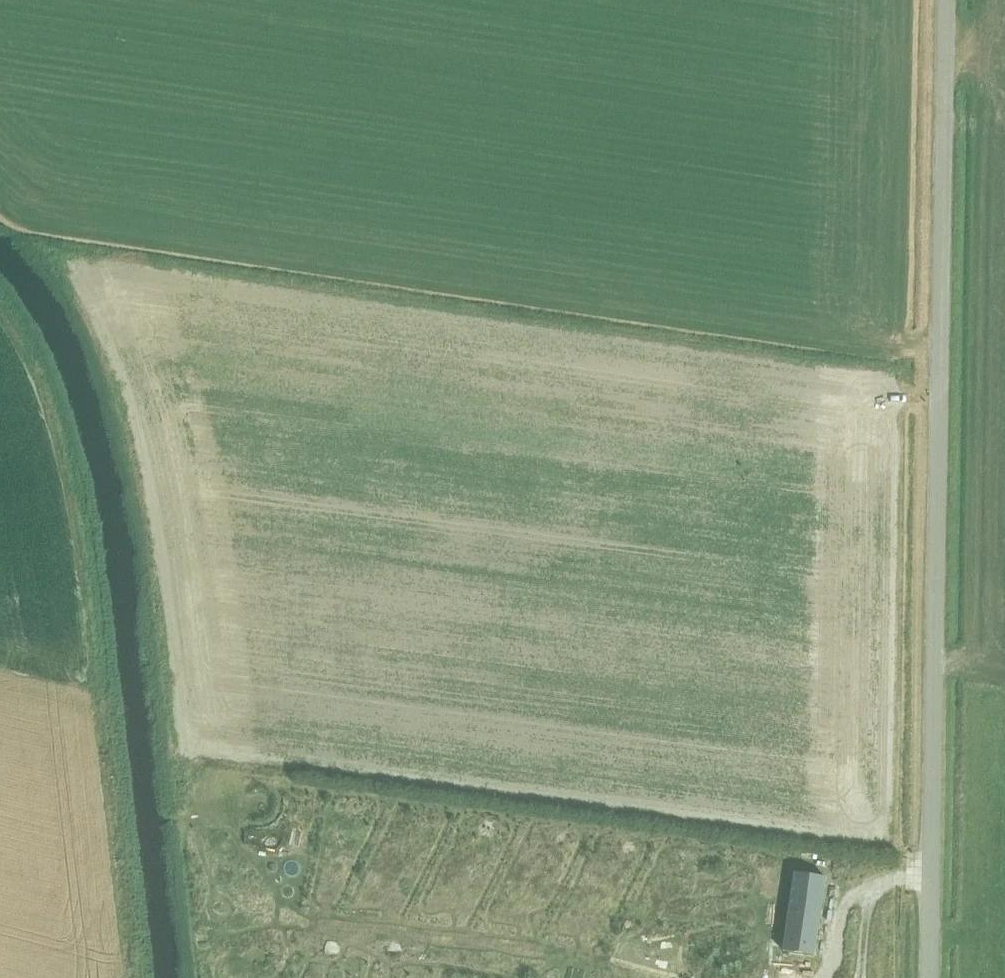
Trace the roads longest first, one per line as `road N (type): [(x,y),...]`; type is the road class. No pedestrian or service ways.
road 1 (unclassified): [(929,977),(943,0)]

